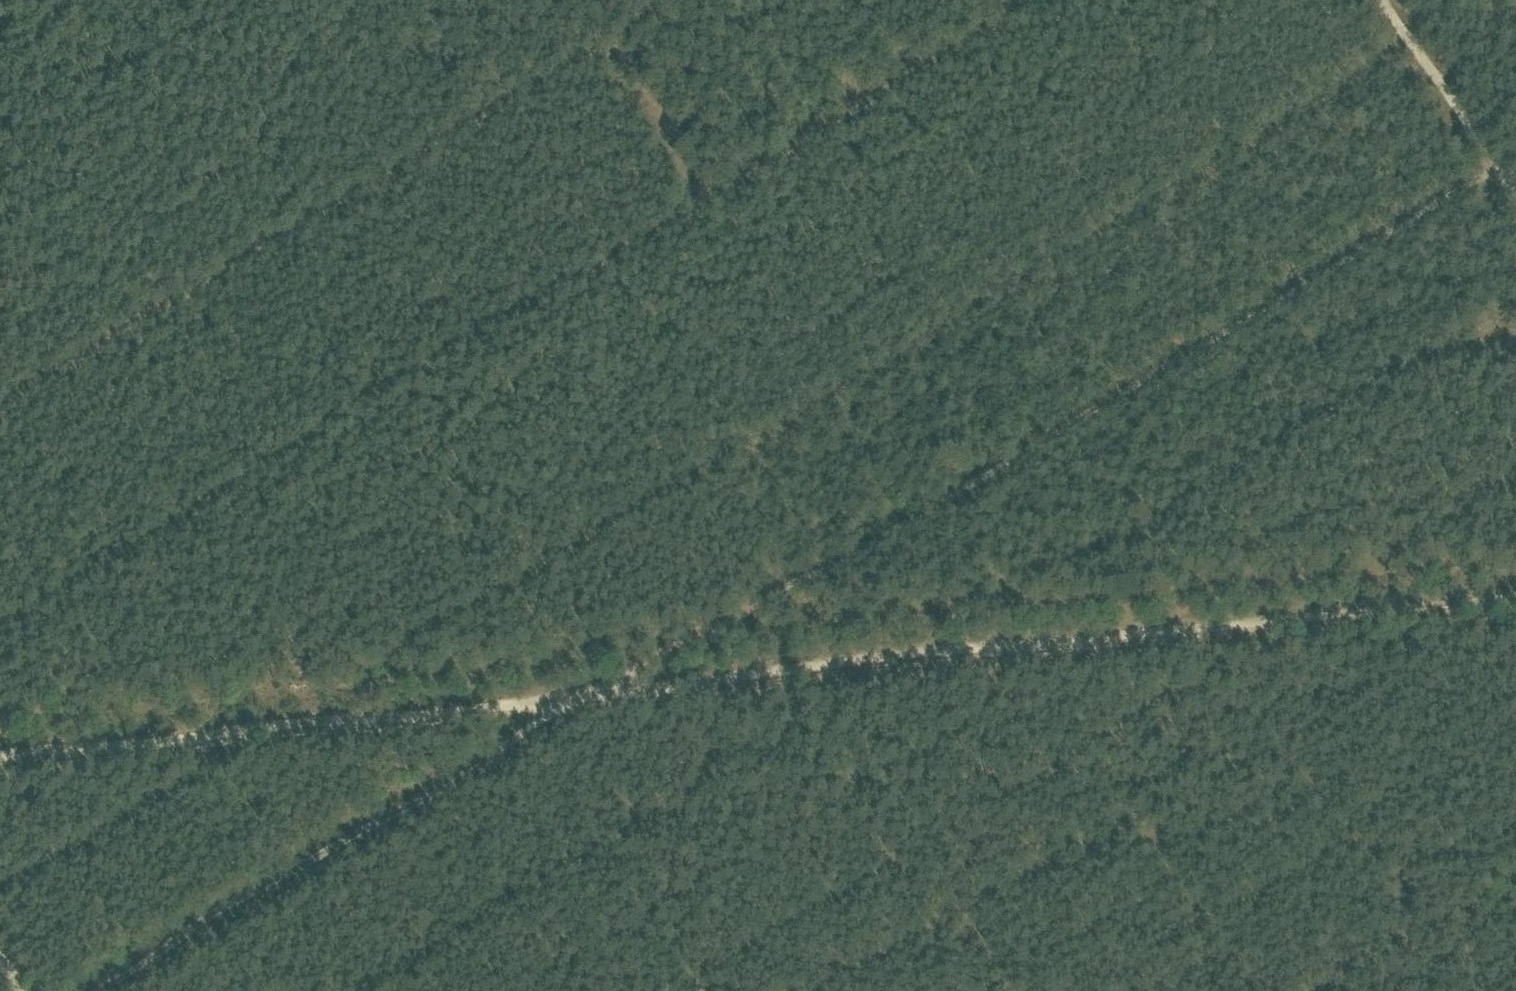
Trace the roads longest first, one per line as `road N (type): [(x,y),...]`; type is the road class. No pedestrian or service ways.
road 1 (track): [(106,990),(1515,169)]
road 2 (track): [(1515,602),(0,758)]
road 3 (track): [(1515,225),(1441,81),(1383,0)]

